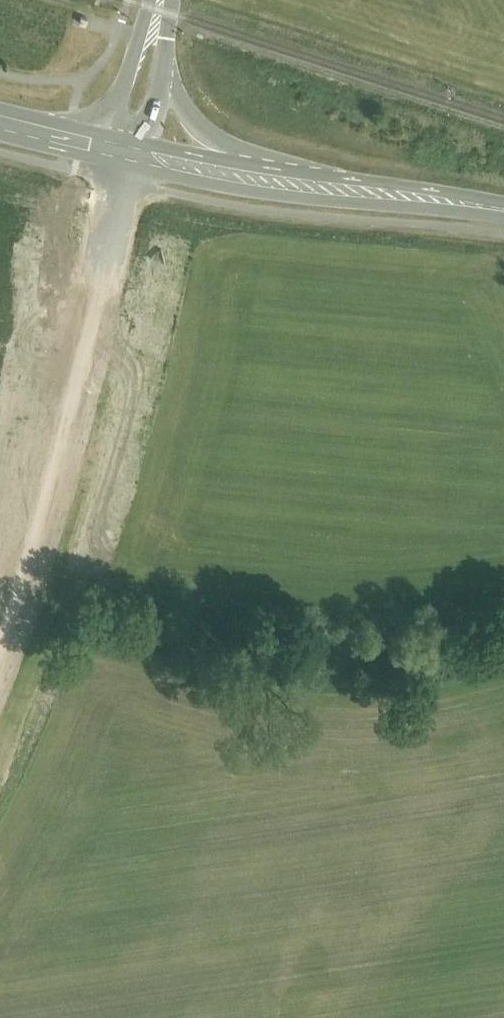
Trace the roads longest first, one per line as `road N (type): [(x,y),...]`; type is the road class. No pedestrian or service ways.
road 1 (unclassified): [(128,157),(68,420),(0,625)]
road 2 (secondary): [(485,209),(213,139),(177,92),(160,16)]
road 3 (secondary): [(485,209),(128,157)]
road 4 (tertiary): [(128,157),(160,16)]
road 5 (secondary): [(0,122),(128,157)]

